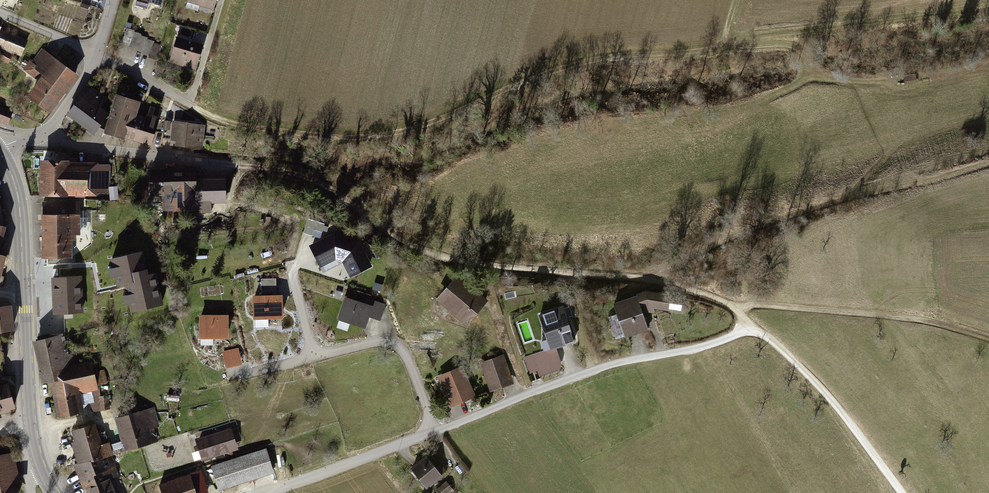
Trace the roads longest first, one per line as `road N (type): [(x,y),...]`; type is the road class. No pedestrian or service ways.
road 1 (track): [(187,101),(221,120),(333,143),(377,139),(586,60),(720,47),(799,51),(813,72)]
road 2 (track): [(641,281),(491,265),(410,239),(330,184),(206,161)]
road 3 (track): [(988,163),(806,208),(641,281)]
road 4 (track): [(900,492),(800,366),(736,309),(641,281)]
road 5 (unclassified): [(436,432),(607,365),(753,329)]
road 6 (primary): [(0,151),(19,200),(30,426)]
road 7 (track): [(736,309),(923,319),(988,340)]
road 8 (residential): [(98,55),(187,101),(224,0)]
road 9 (residential): [(436,432),(395,342),(315,356)]
road 10 (unclassified): [(267,492),(436,432)]
road 11 (residential): [(206,161),(69,145),(46,131)]

